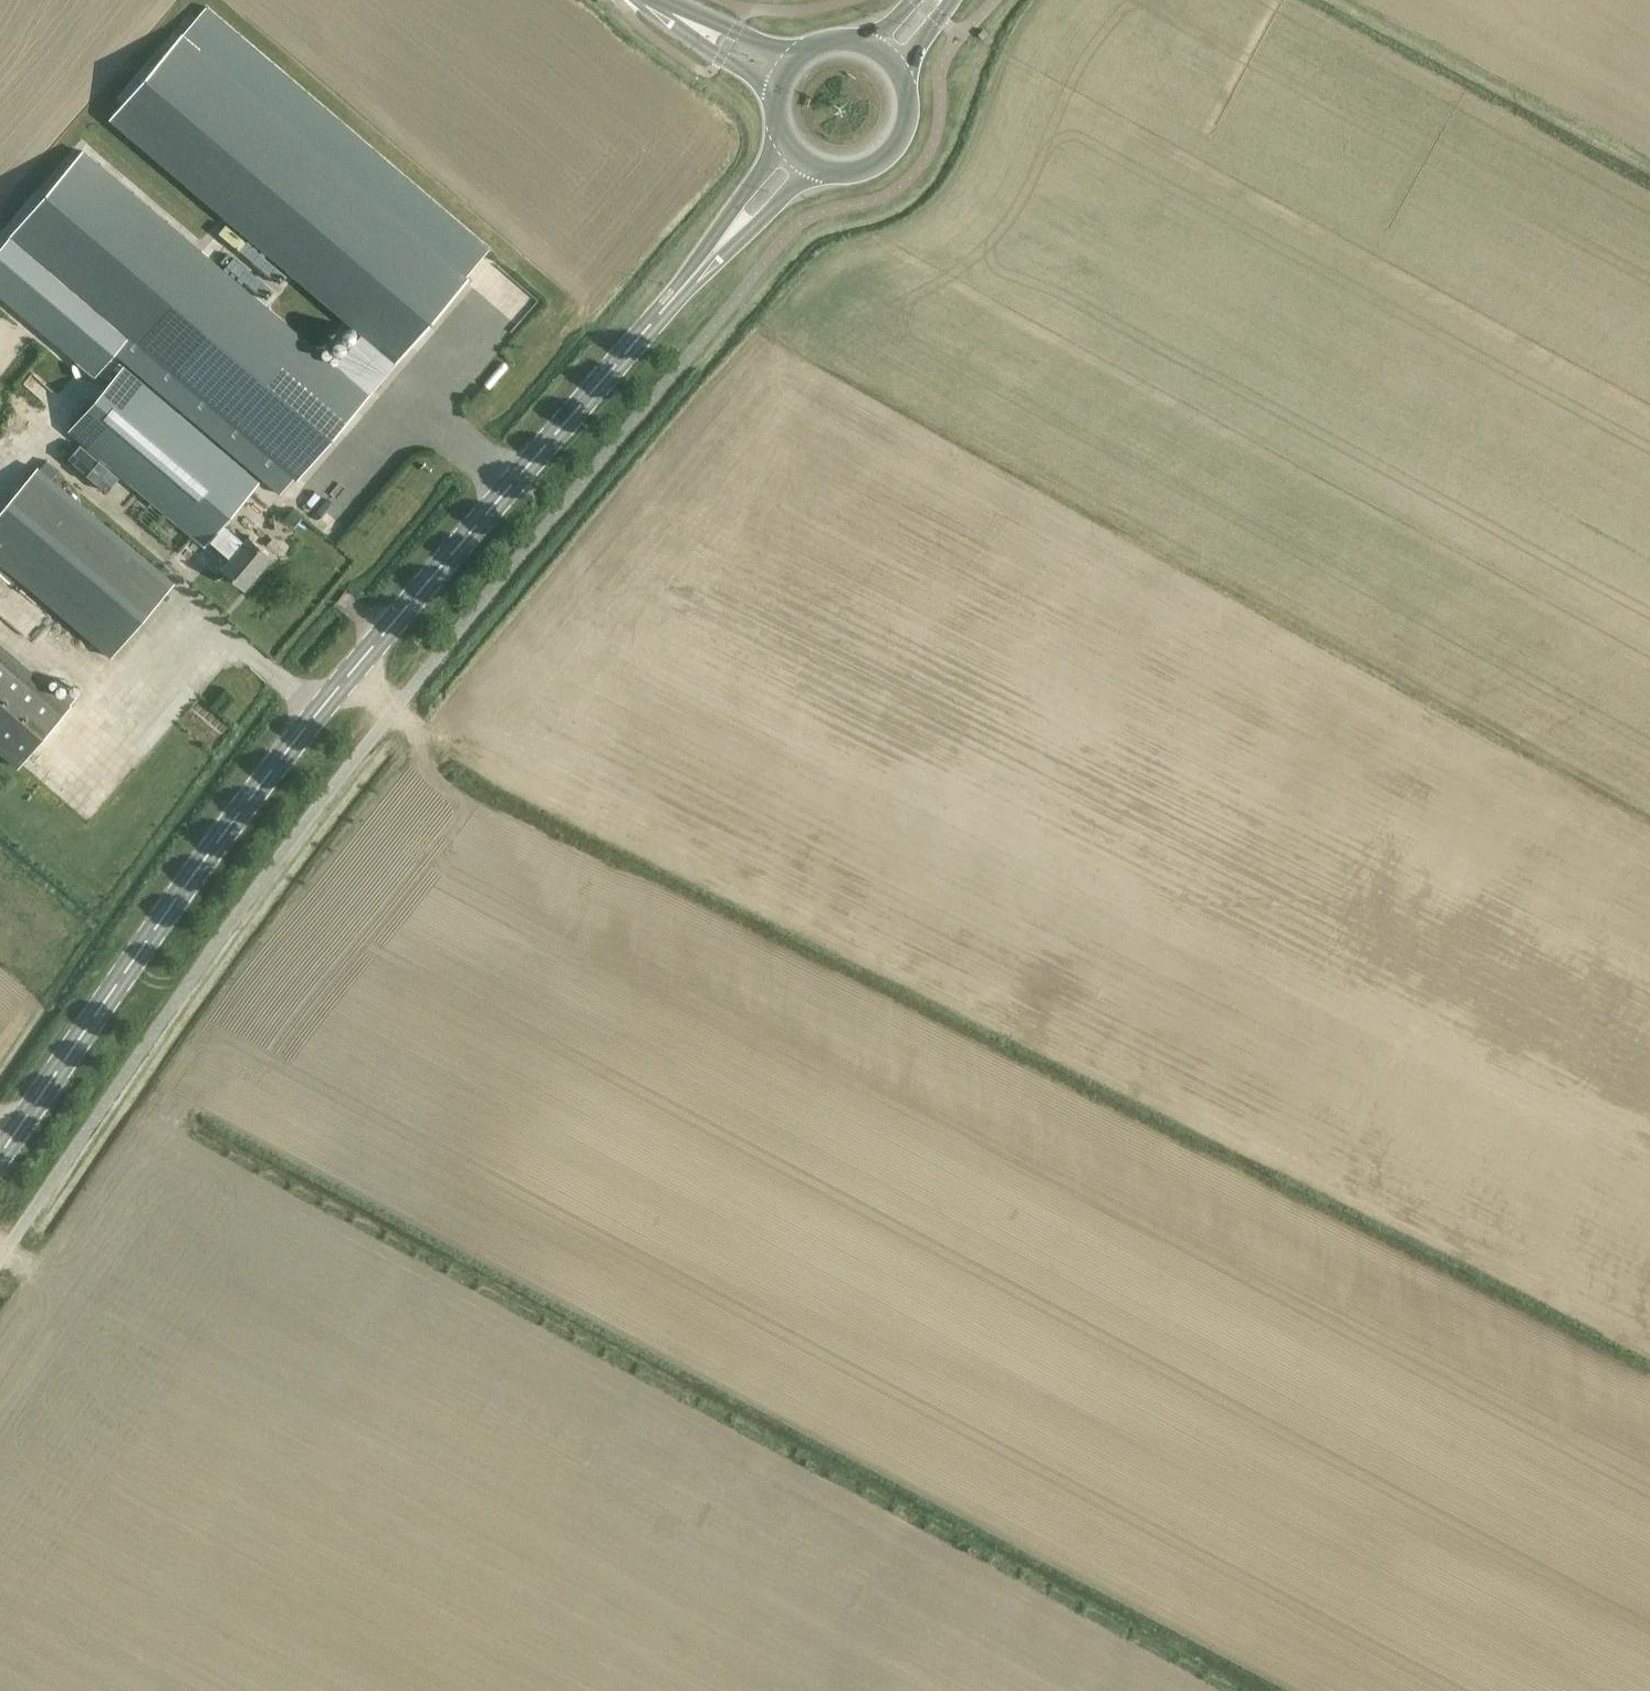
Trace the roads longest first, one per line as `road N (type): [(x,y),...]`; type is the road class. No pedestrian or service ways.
road 1 (tertiary): [(0,1161),(198,870),(361,655),(718,246)]
road 2 (tertiary): [(810,170),(839,176),(882,160),(905,120),(897,75)]
road 3 (tertiary): [(718,246),(764,219),(810,170)]
road 4 (tertiary): [(780,144),(739,199),(718,246)]

